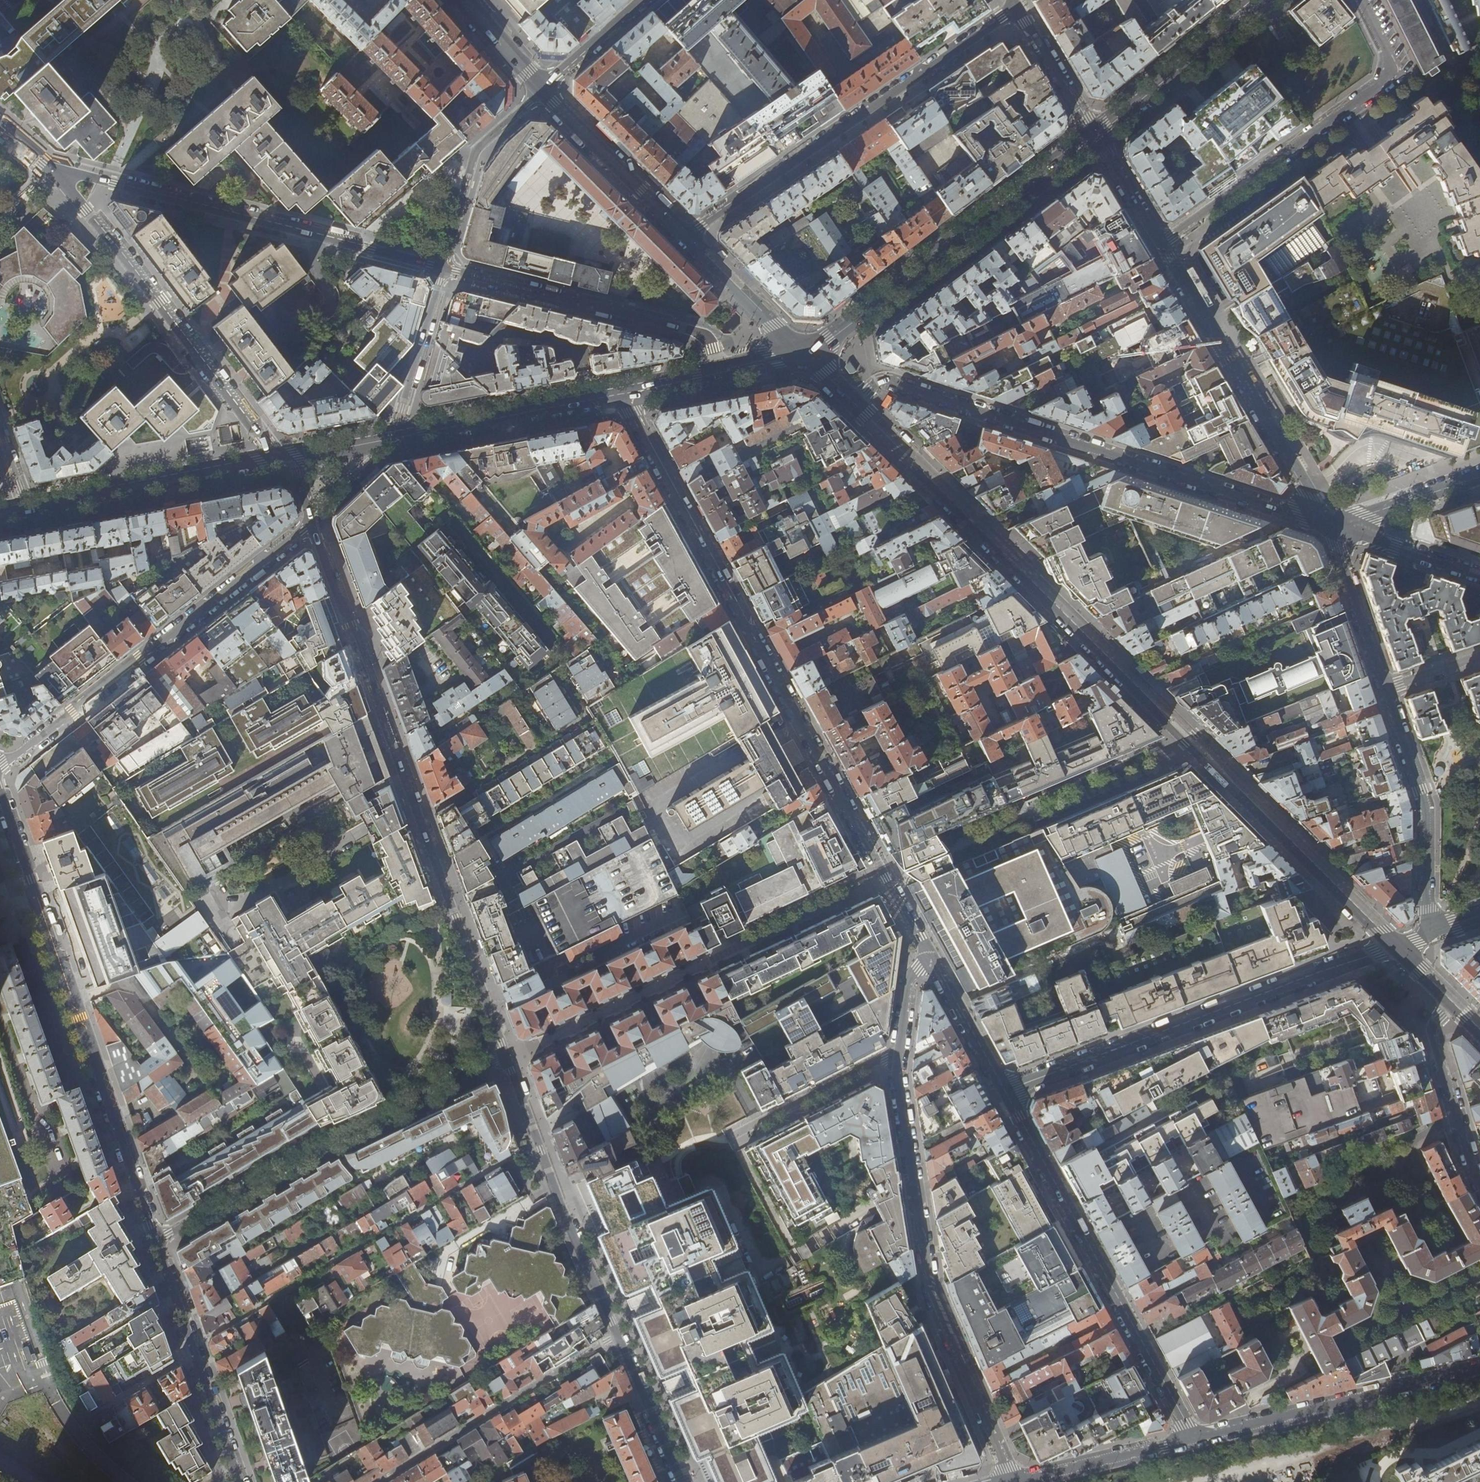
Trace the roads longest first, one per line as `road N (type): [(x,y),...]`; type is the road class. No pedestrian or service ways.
road 1 (tertiary): [(854,403),(1395,946)]
road 2 (residential): [(622,392),(932,958)]
road 3 (residential): [(312,524),(507,1056)]
road 4 (residential): [(854,403),(888,381),(1329,526)]
road 5 (residential): [(900,1061),(932,1299),(1013,1481)]
road 6 (residential): [(1395,946),(1005,1091)]
road 7 (residential): [(687,236),(1019,8)]
road 8 (residential): [(55,172),(442,268)]
road 9 (residential): [(312,524),(0,768)]
road 10 (residential): [(157,1239),(323,1144),(507,1056)]
road 11 (residential): [(1005,1091),(1194,1438)]
road 12 (secondary): [(805,356),(1096,136)]
road 13 (residential): [(55,172),(280,459)]
road 14 (tertiary): [(157,1239),(36,896)]
road 15 (residential): [(1361,0),(1389,60),(1383,83),(1161,242)]
road 16 (residential): [(1329,526),(1161,242)]
road 17 (residential): [(442,268),(699,334),(718,373)]
road 18 (residential): [(507,1056),(618,1334)]
road 19 (residential): [(1194,1438),(1479,1369)]
road 20 (residential): [(377,1481),(618,1334)]
road 21 (secondary): [(28,509),(280,459)]
road 22 (tertiary): [(241,1481),(157,1239)]
road 23 (residential): [(1425,935),(1426,806),(1385,688)]
road 24 (secondary): [(394,437),(622,392)]
road 25 (secondary): [(1096,136),(1261,0)]
road 26 (residential): [(542,88),(473,157),(442,268)]
road 27 (tertiary): [(687,236),(542,88)]
road 28 (residential): [(1454,1003),(1435,1022),(1433,1039),(1479,1185)]
road 29 (residential): [(900,1061),(878,1060),(732,1136)]
road 30 (residential): [(1013,1481),(1194,1438)]
road 31 (residential): [(442,268),(394,437)]
road 32 (residential): [(1385,688),(1329,526)]
road 33 (tertiary): [(805,356),(687,236)]
road 34 (residential): [(618,1334),(681,1481)]
road 35 (residential): [(1329,526),(1479,476)]
road 36 (residential): [(1329,526),(1479,575)]
road 37 (residential): [(59,1163),(0,1022)]
road 38 (residential): [(932,958),(1005,1091)]
road 39 (residential): [(1019,8),(1096,136)]
road 40 (residential): [(642,0),(542,88)]
road 41 (residential): [(1161,242),(1096,136)]

